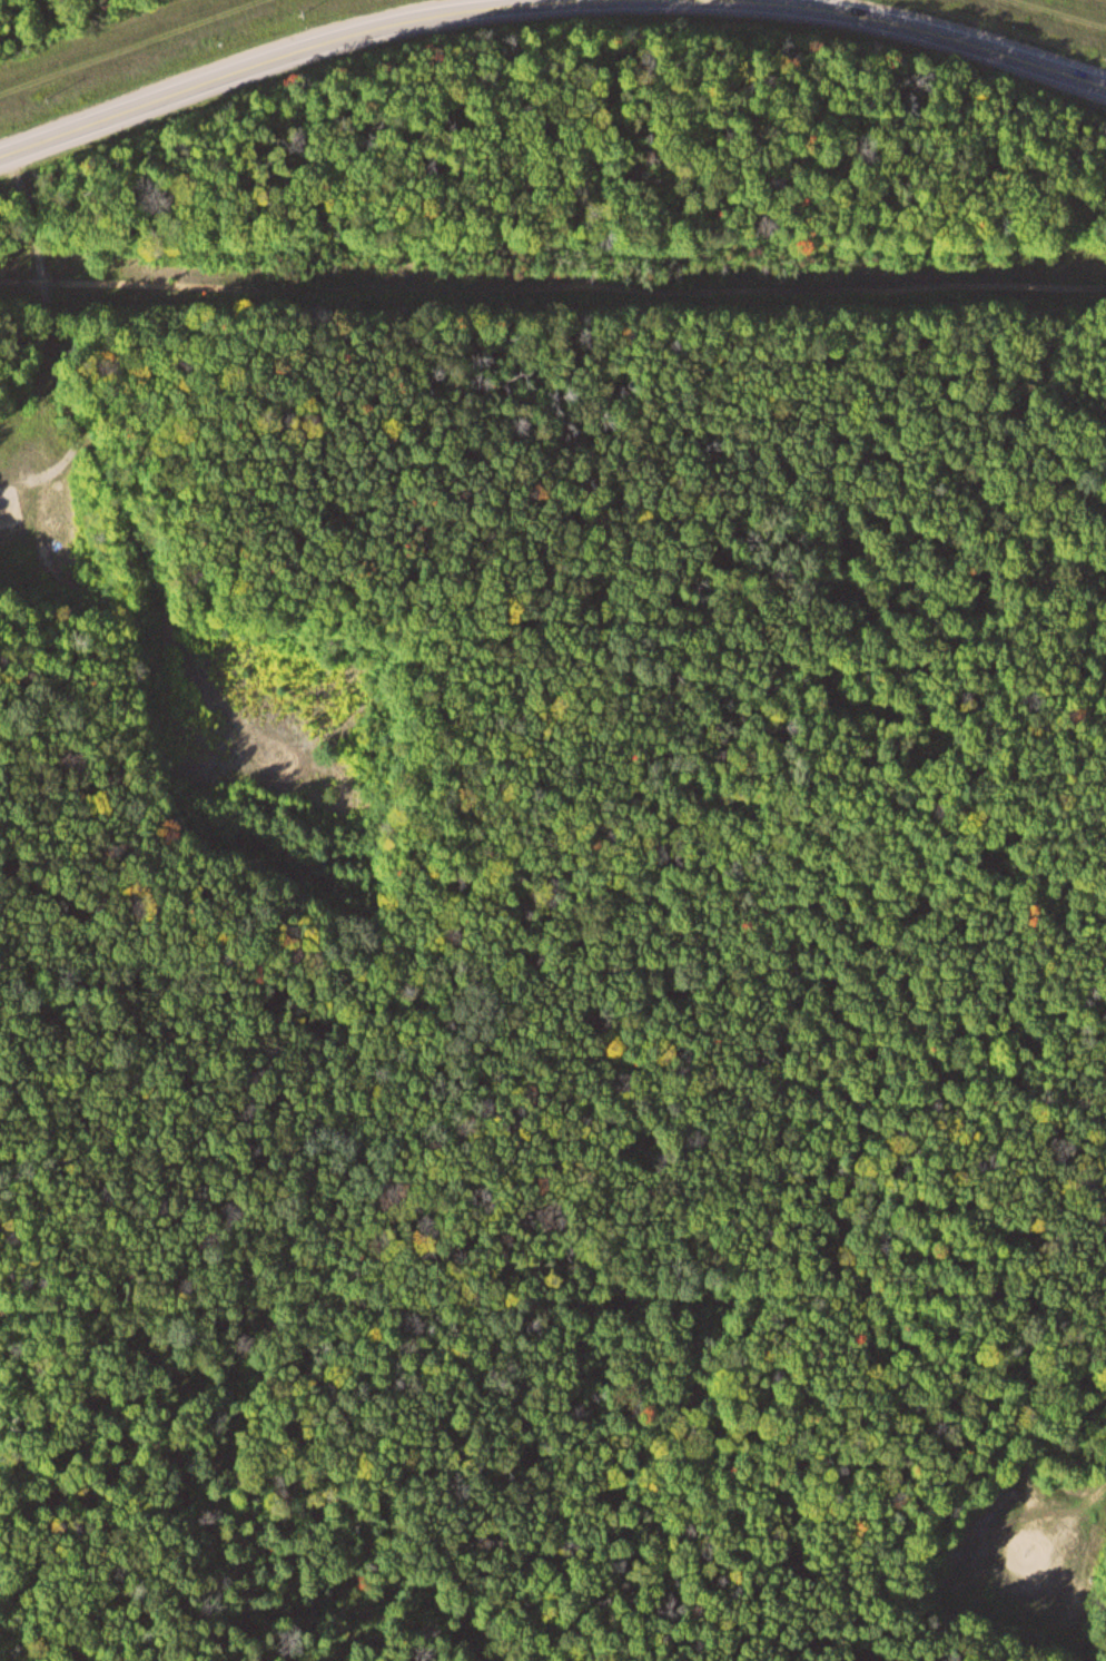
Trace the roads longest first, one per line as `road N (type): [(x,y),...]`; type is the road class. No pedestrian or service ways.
road 1 (tertiary): [(0,163),(398,31),(542,11),(780,13),(901,33),(1105,92)]
road 2 (track): [(0,1311),(619,1300)]

